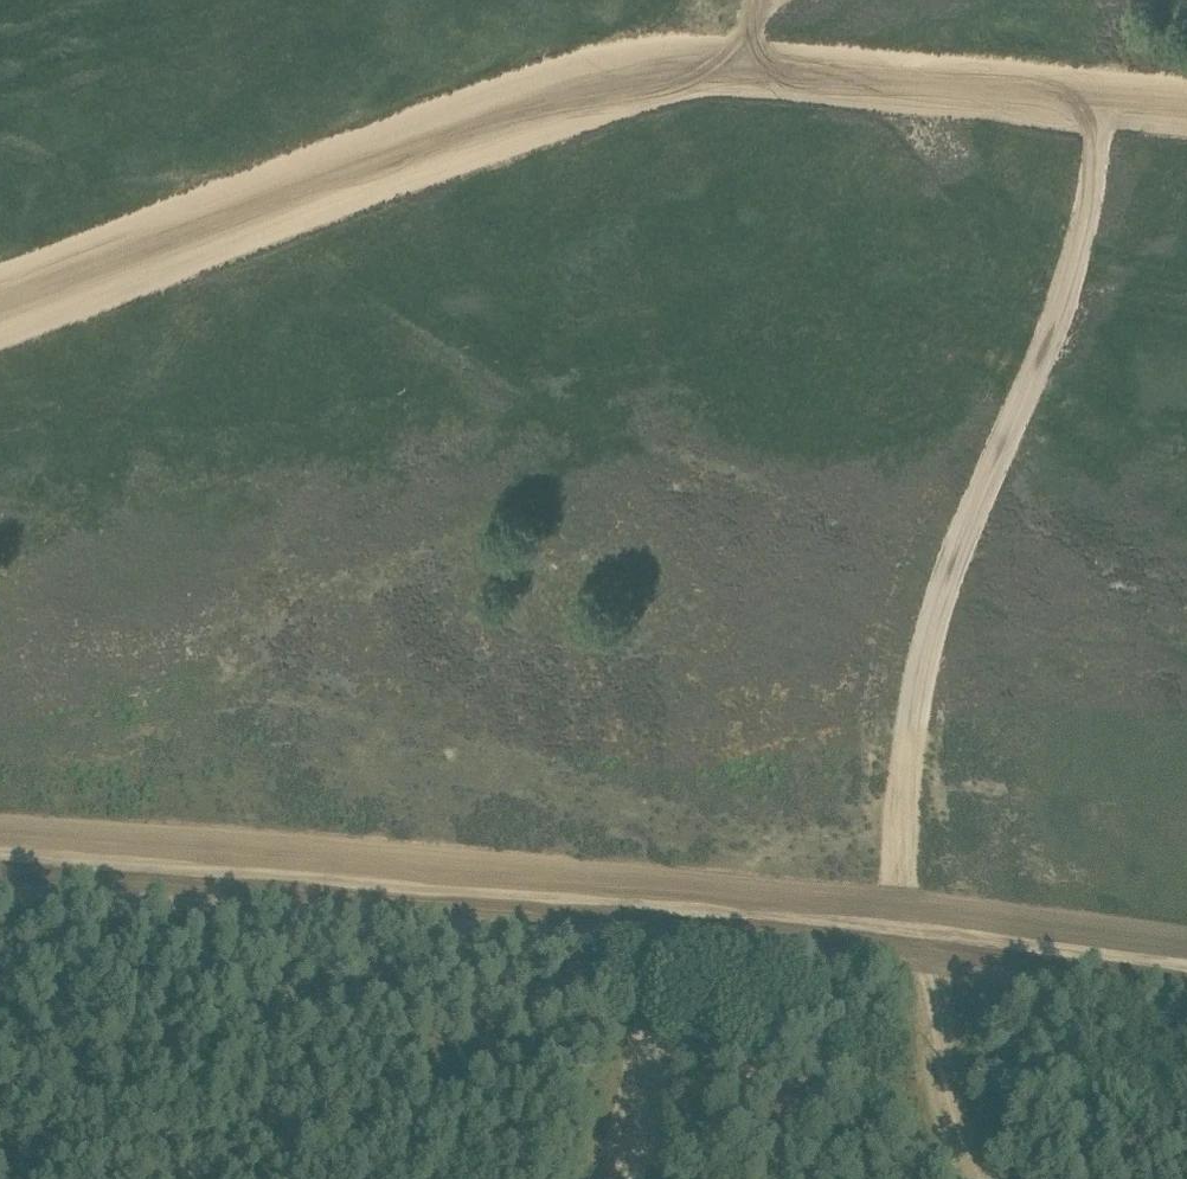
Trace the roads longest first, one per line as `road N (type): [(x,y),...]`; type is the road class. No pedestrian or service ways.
road 1 (track): [(0,305),(604,80),(746,67),(1186,104)]
road 2 (track): [(0,864),(905,930),(1186,966)]
road 3 (track): [(977,1178),(950,1122),(905,930),(902,840),(911,735),(930,635),(1064,294),(1097,172),(1103,96)]
road 4 (track): [(611,1178),(639,1097),(657,909)]

